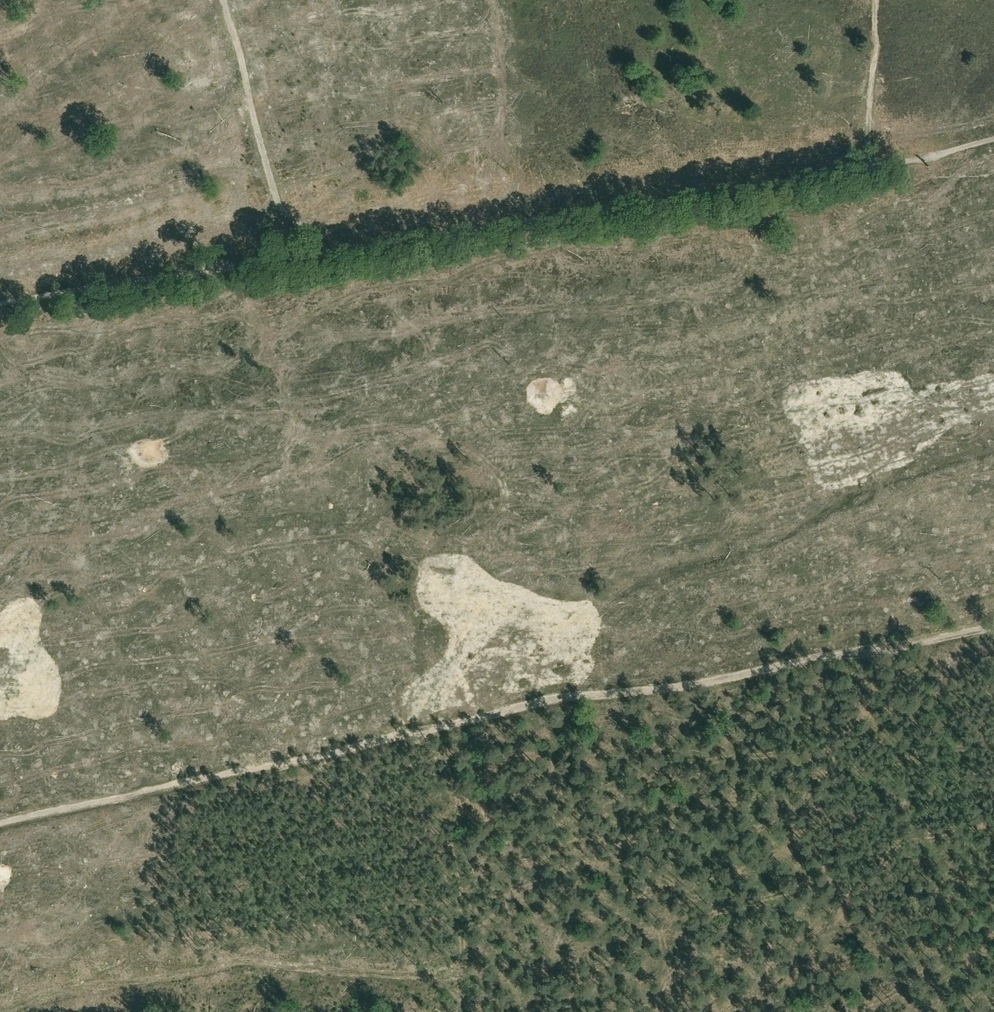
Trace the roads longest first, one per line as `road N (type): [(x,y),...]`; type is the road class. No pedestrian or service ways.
road 1 (track): [(0,823),(556,697),(662,688),(993,626)]
road 2 (track): [(993,139),(291,258)]
road 3 (track): [(291,258),(0,303)]
road 4 (track): [(291,258),(221,0)]

